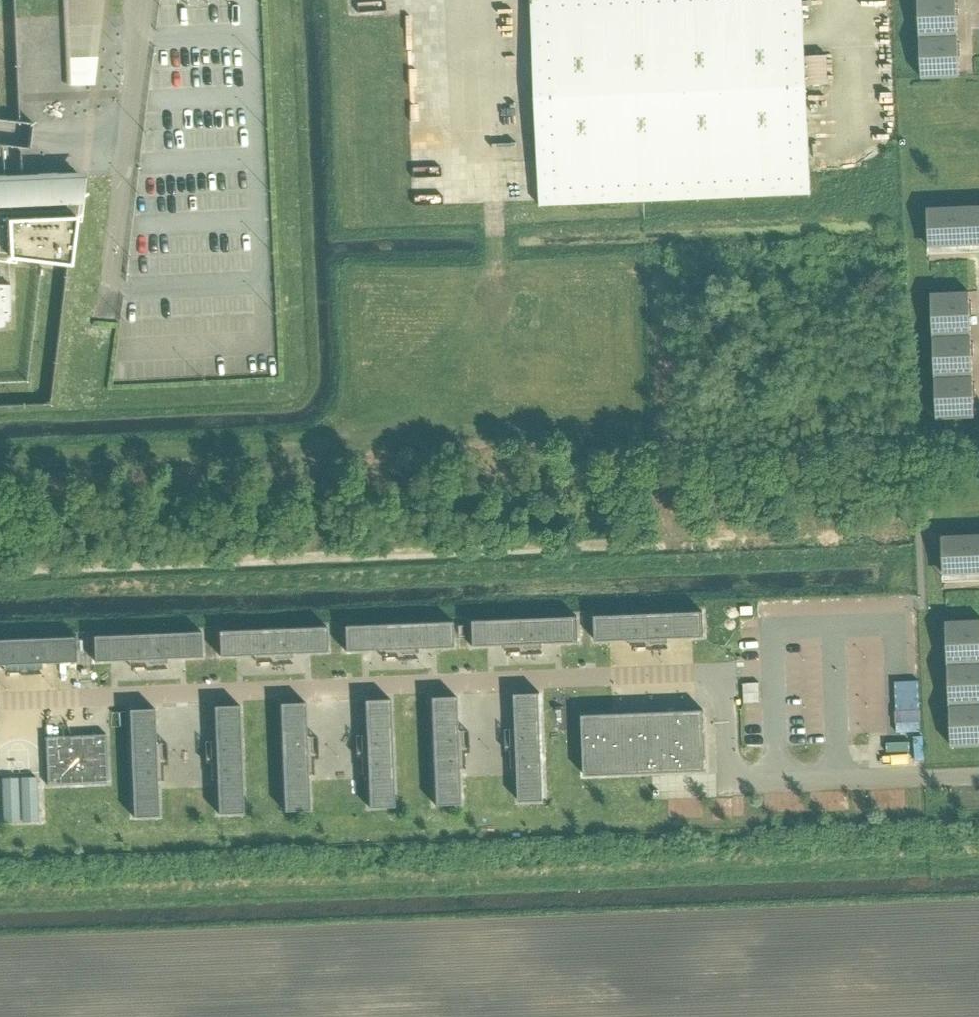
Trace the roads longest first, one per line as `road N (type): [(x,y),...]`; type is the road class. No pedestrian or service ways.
road 1 (unclassified): [(108,288),(144,0)]

